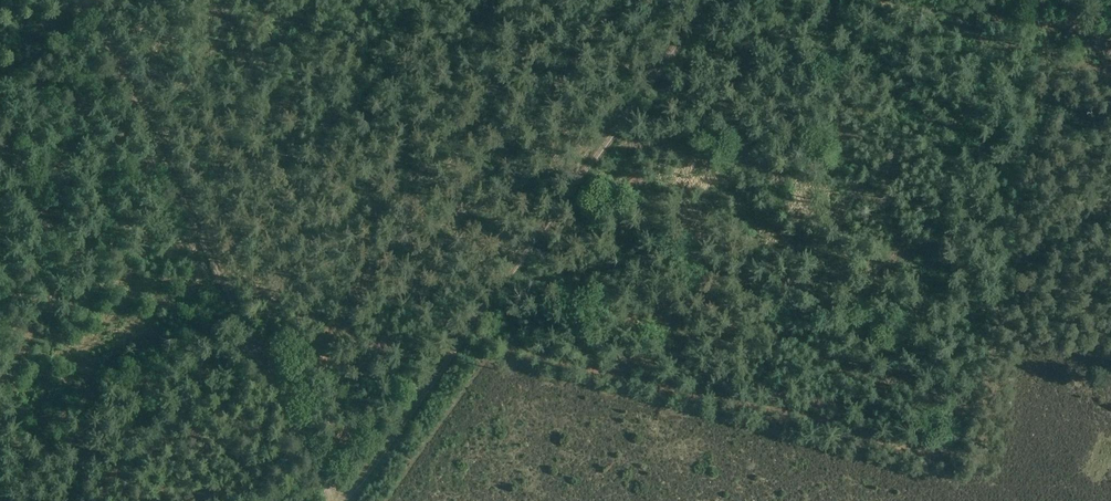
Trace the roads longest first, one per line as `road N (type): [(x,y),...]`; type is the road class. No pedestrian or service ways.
road 1 (track): [(344,500),(699,0)]
road 2 (track): [(306,451),(119,65)]
road 3 (track): [(1110,32),(934,0)]

